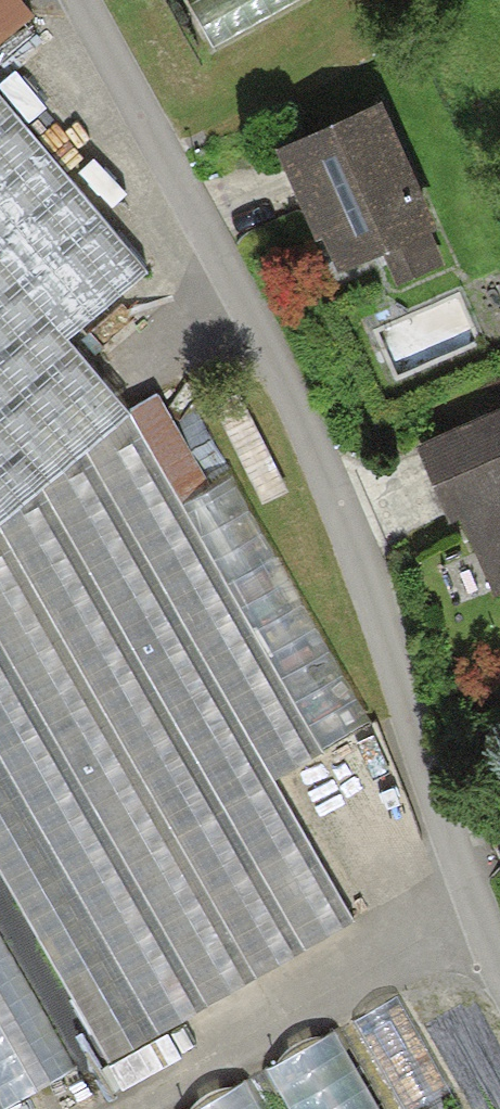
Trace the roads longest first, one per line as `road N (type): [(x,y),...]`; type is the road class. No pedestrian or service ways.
road 1 (residential): [(81,0),(313,443),(499,953)]

